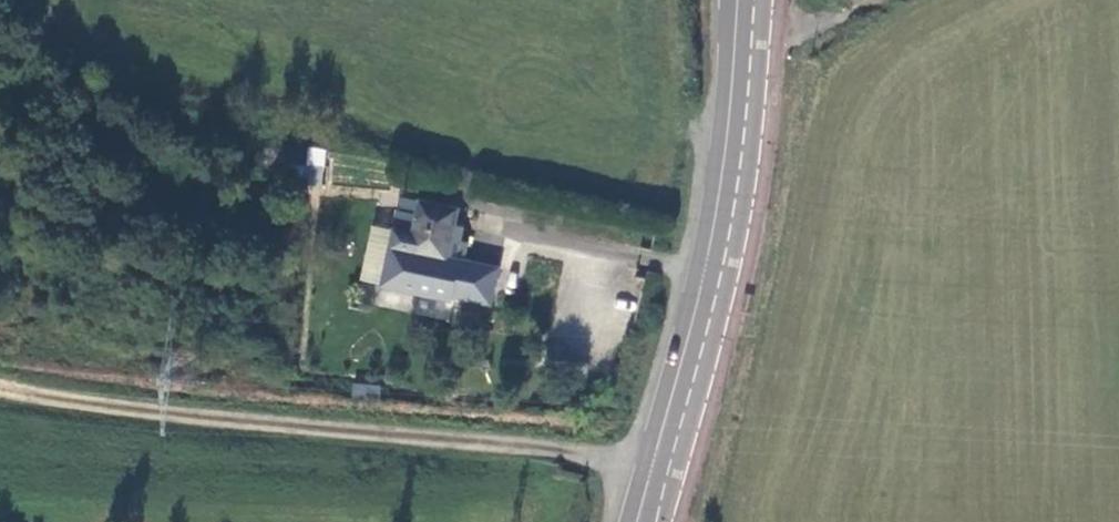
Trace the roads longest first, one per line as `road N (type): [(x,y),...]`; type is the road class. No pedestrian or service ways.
road 1 (track): [(662,461),(0,389)]
road 2 (primary): [(644,521),(721,238),(746,0)]

